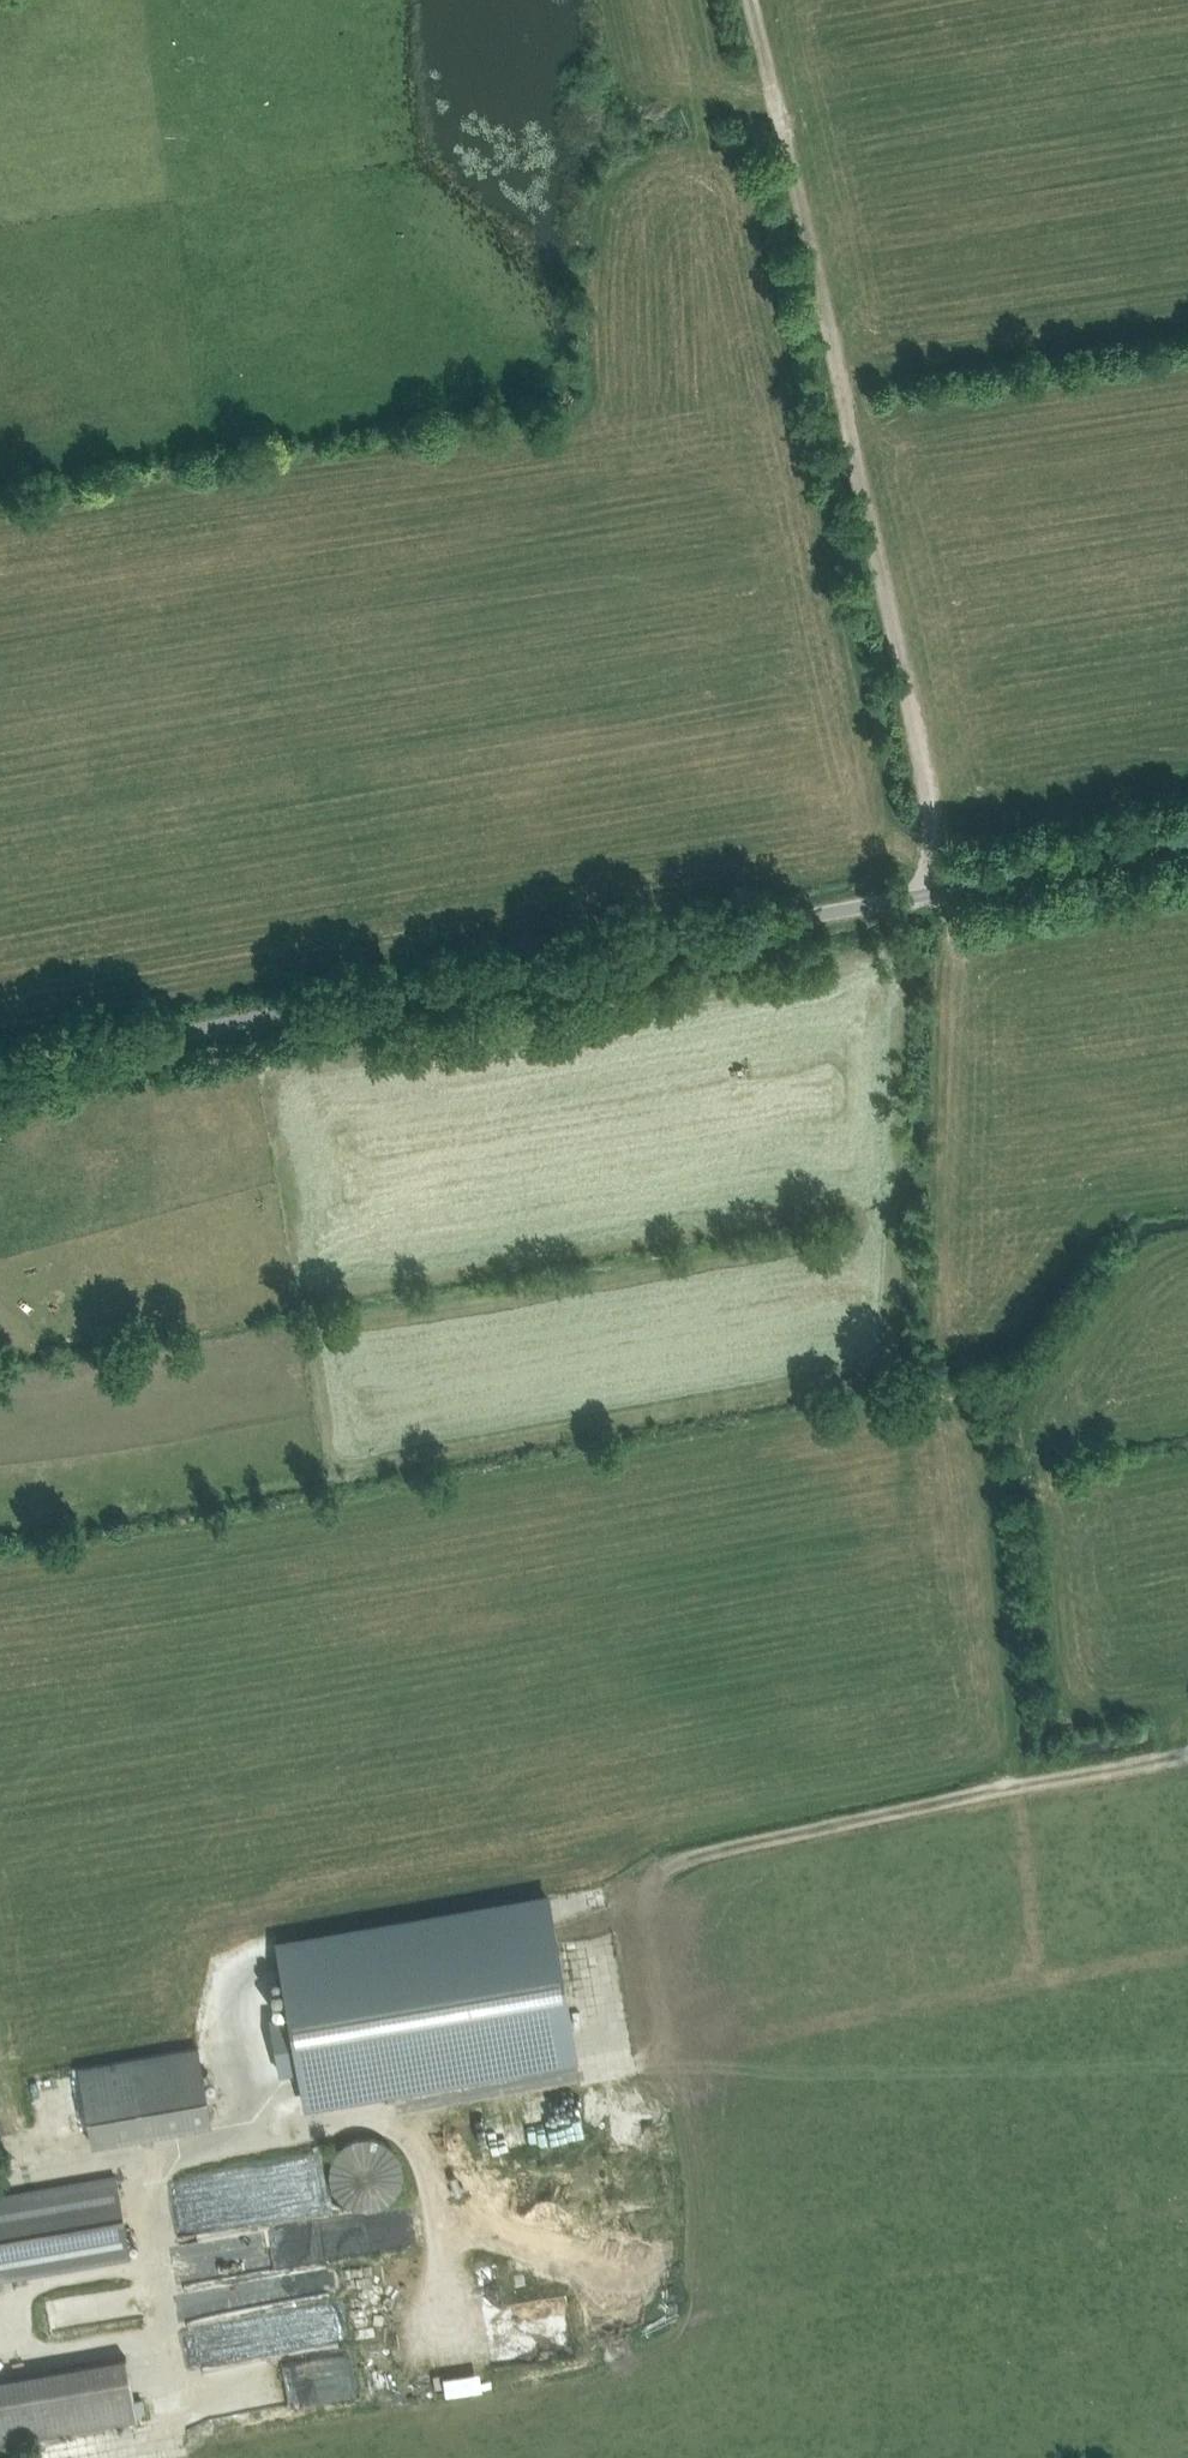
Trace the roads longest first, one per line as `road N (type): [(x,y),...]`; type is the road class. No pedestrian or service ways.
road 1 (unclassified): [(0,1066),(1187,839)]

